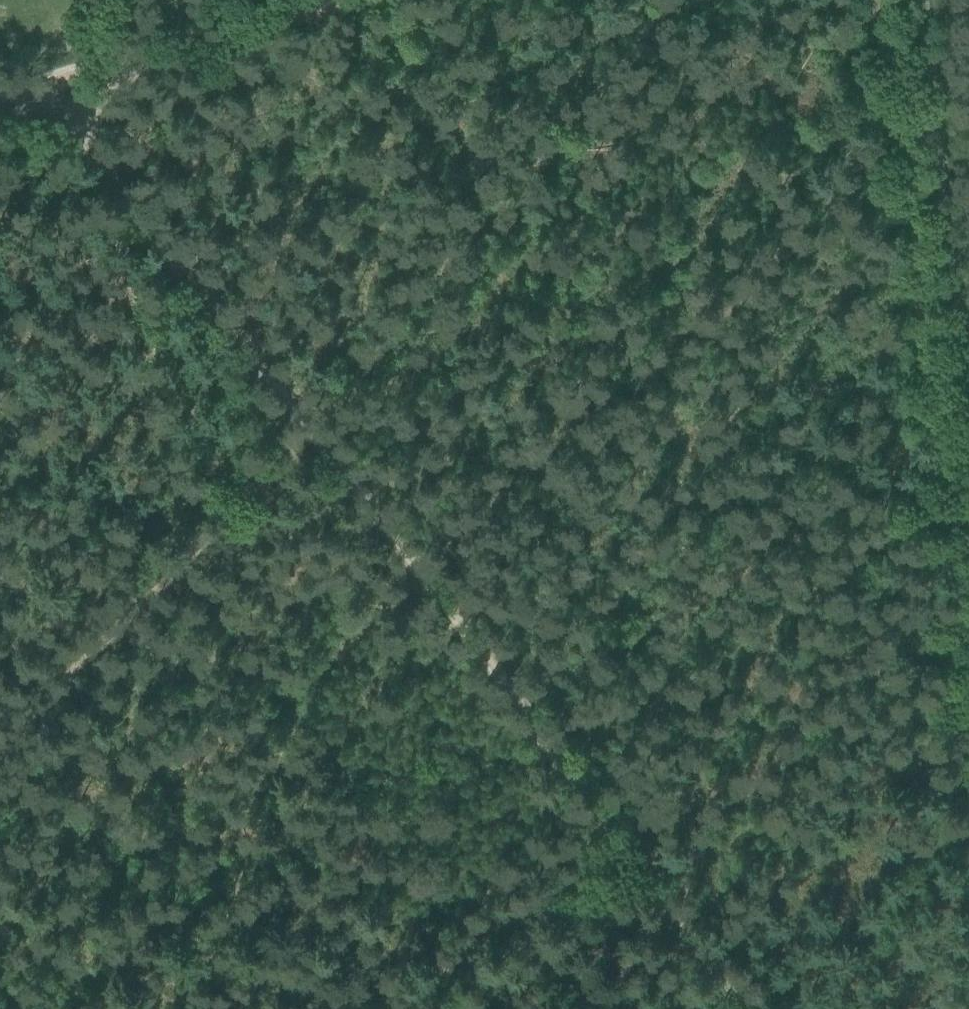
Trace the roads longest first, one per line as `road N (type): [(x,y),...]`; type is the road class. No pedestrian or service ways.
road 1 (track): [(0,765),(209,544),(330,439),(676,0)]
road 2 (track): [(613,822),(330,439),(45,93)]
road 3 (track): [(968,769),(936,376),(880,0)]
road 4 (track): [(362,0),(70,99),(0,107)]
road 5 (track): [(613,822),(359,1008)]
road 6 (track): [(750,1008),(613,822)]

